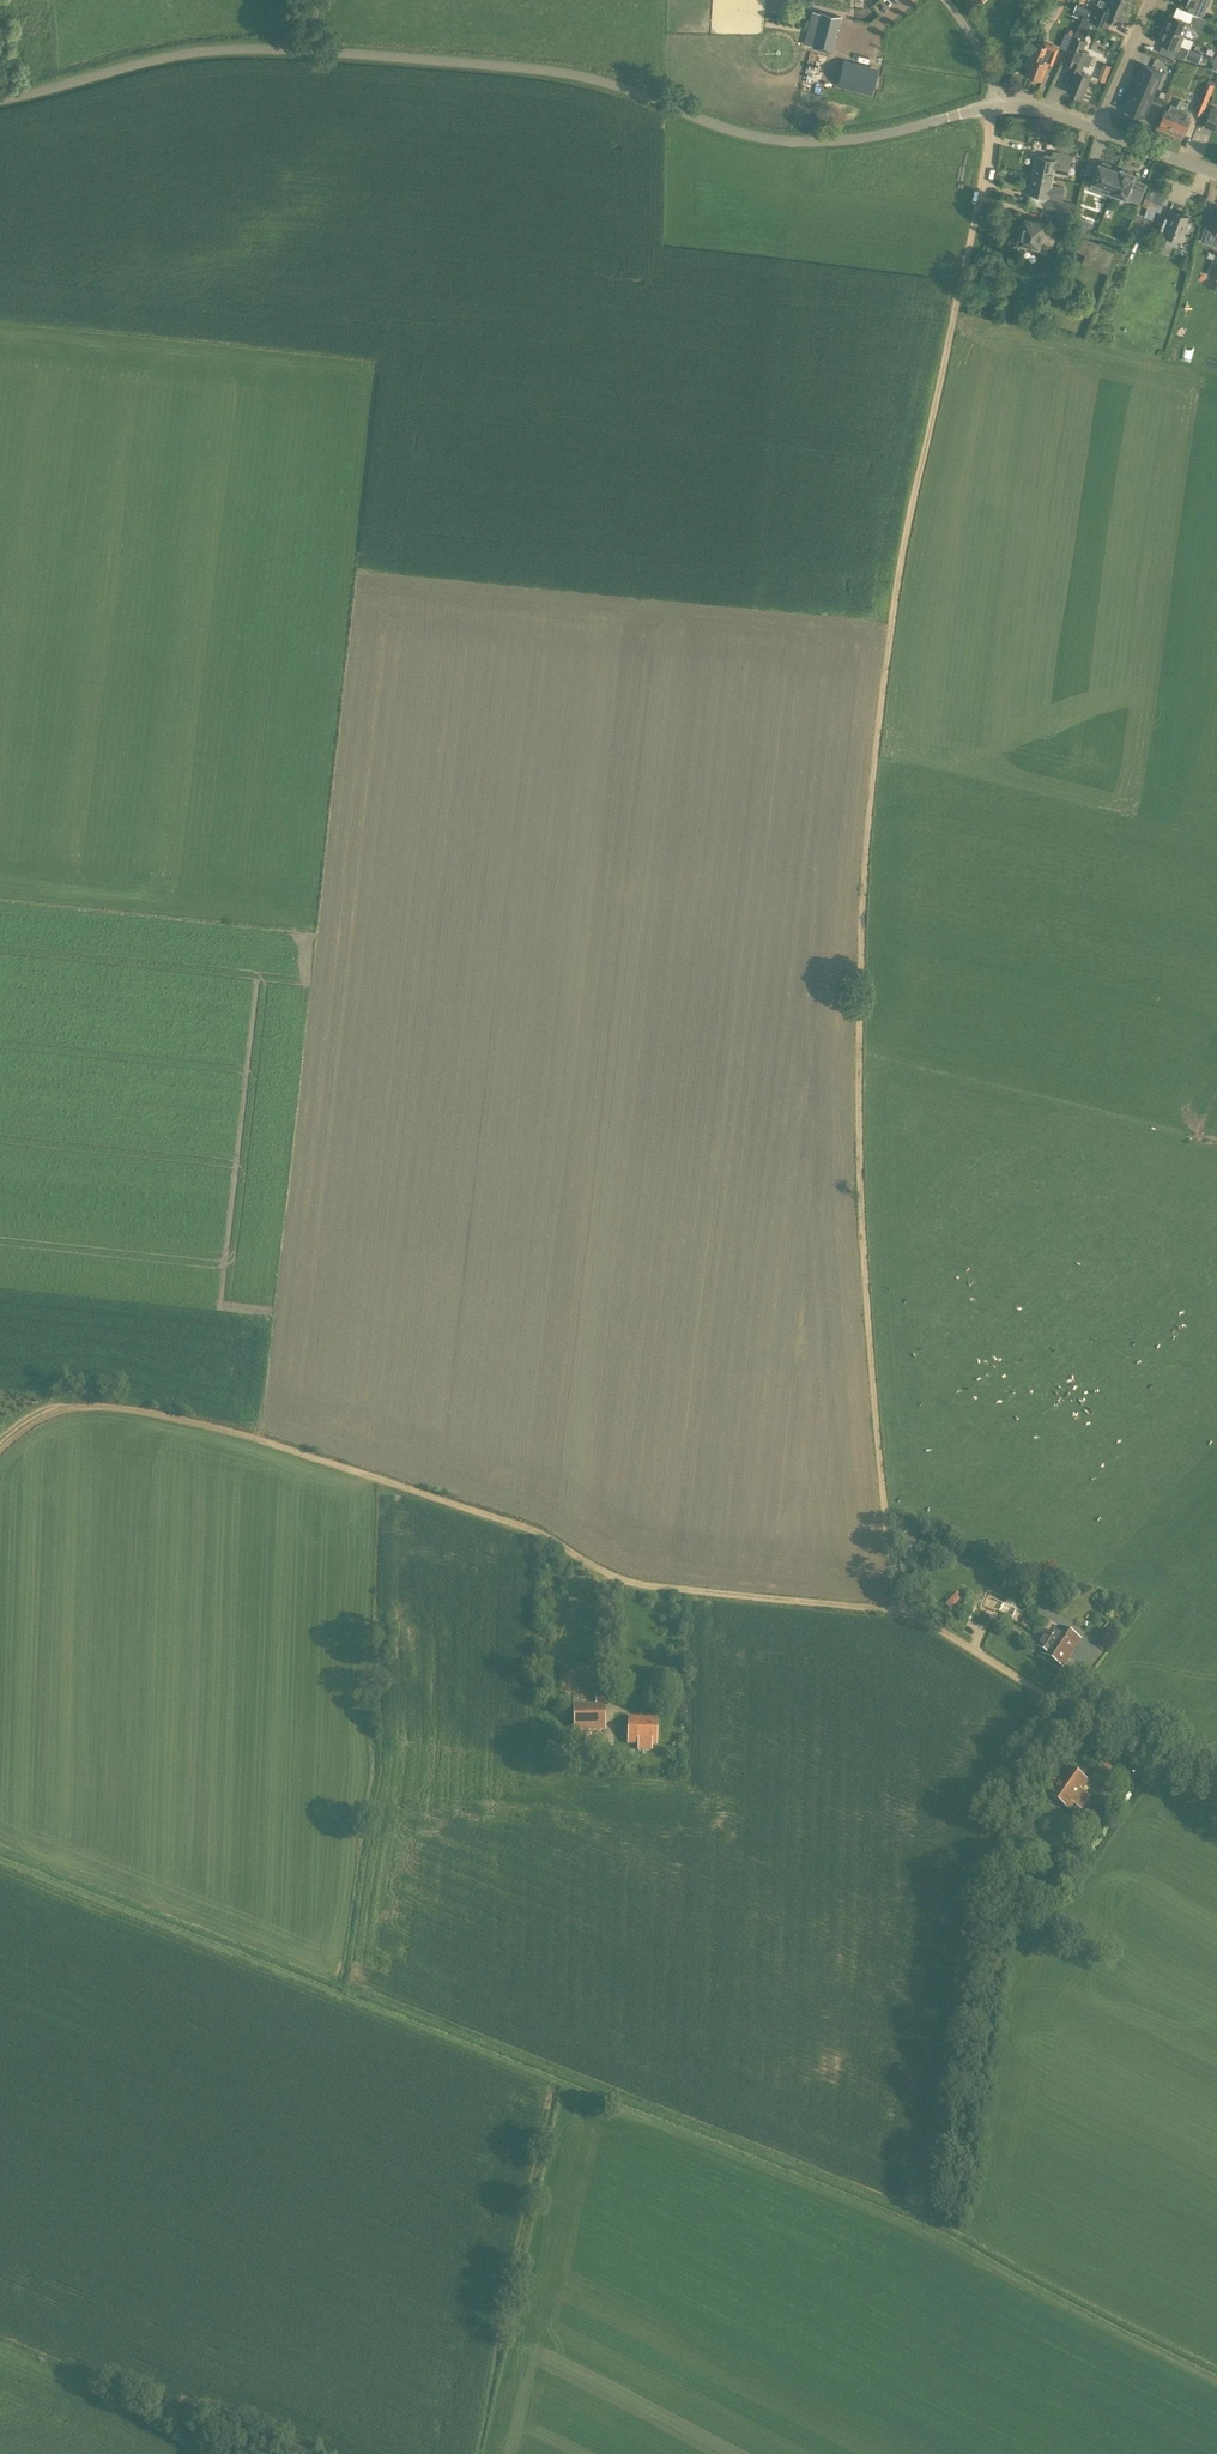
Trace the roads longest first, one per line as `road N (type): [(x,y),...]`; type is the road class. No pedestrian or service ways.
road 1 (track): [(899,1612),(868,1362),(857,1048),(864,878),(893,609),(982,174),(984,108)]
road 2 (unclassified): [(0,100),(175,54),(311,48),(555,72),(746,135),(792,142),(851,141),(1001,104)]
road 3 (track): [(899,1612),(617,1578),(526,1527),(232,1430),(112,1406),(63,1408),(0,1449)]
road 4 (track): [(1216,1798),(1100,1721),(899,1612)]
road 5 (residential): [(1097,129),(1151,0)]
road 6 (unclassified): [(1216,174),(1097,129)]

